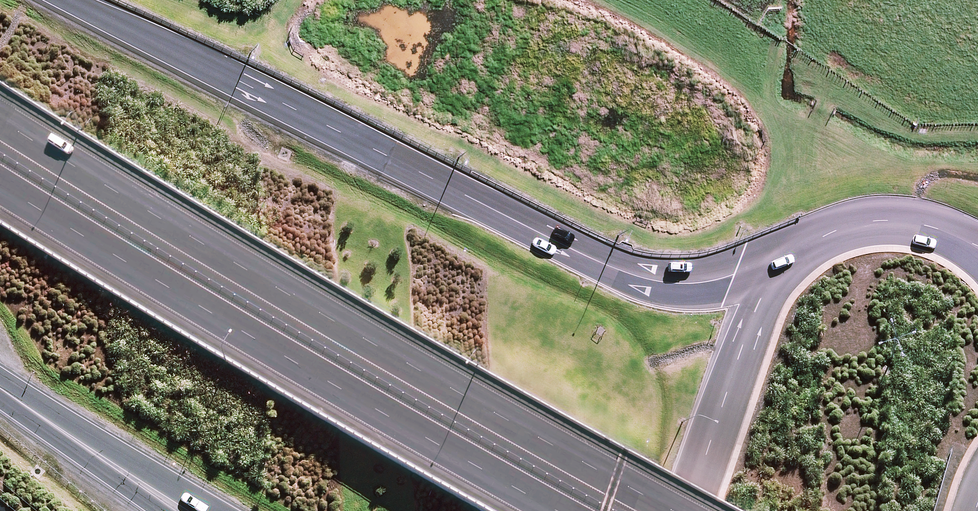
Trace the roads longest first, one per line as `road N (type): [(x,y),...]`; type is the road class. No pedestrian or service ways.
road 1 (motorway): [(56,0),(639,280),(682,286),(791,259)]
road 2 (motorway): [(0,125),(368,347),(666,510)]
road 3 (motorway): [(547,510),(0,191)]
road 4 (secondary): [(687,510),(758,303),(791,259)]
road 5 (secondary): [(791,259),(825,236),(892,221),(973,245)]
road 6 (motorway): [(206,510),(47,420)]
road 7 (motorway): [(162,510),(47,420)]

